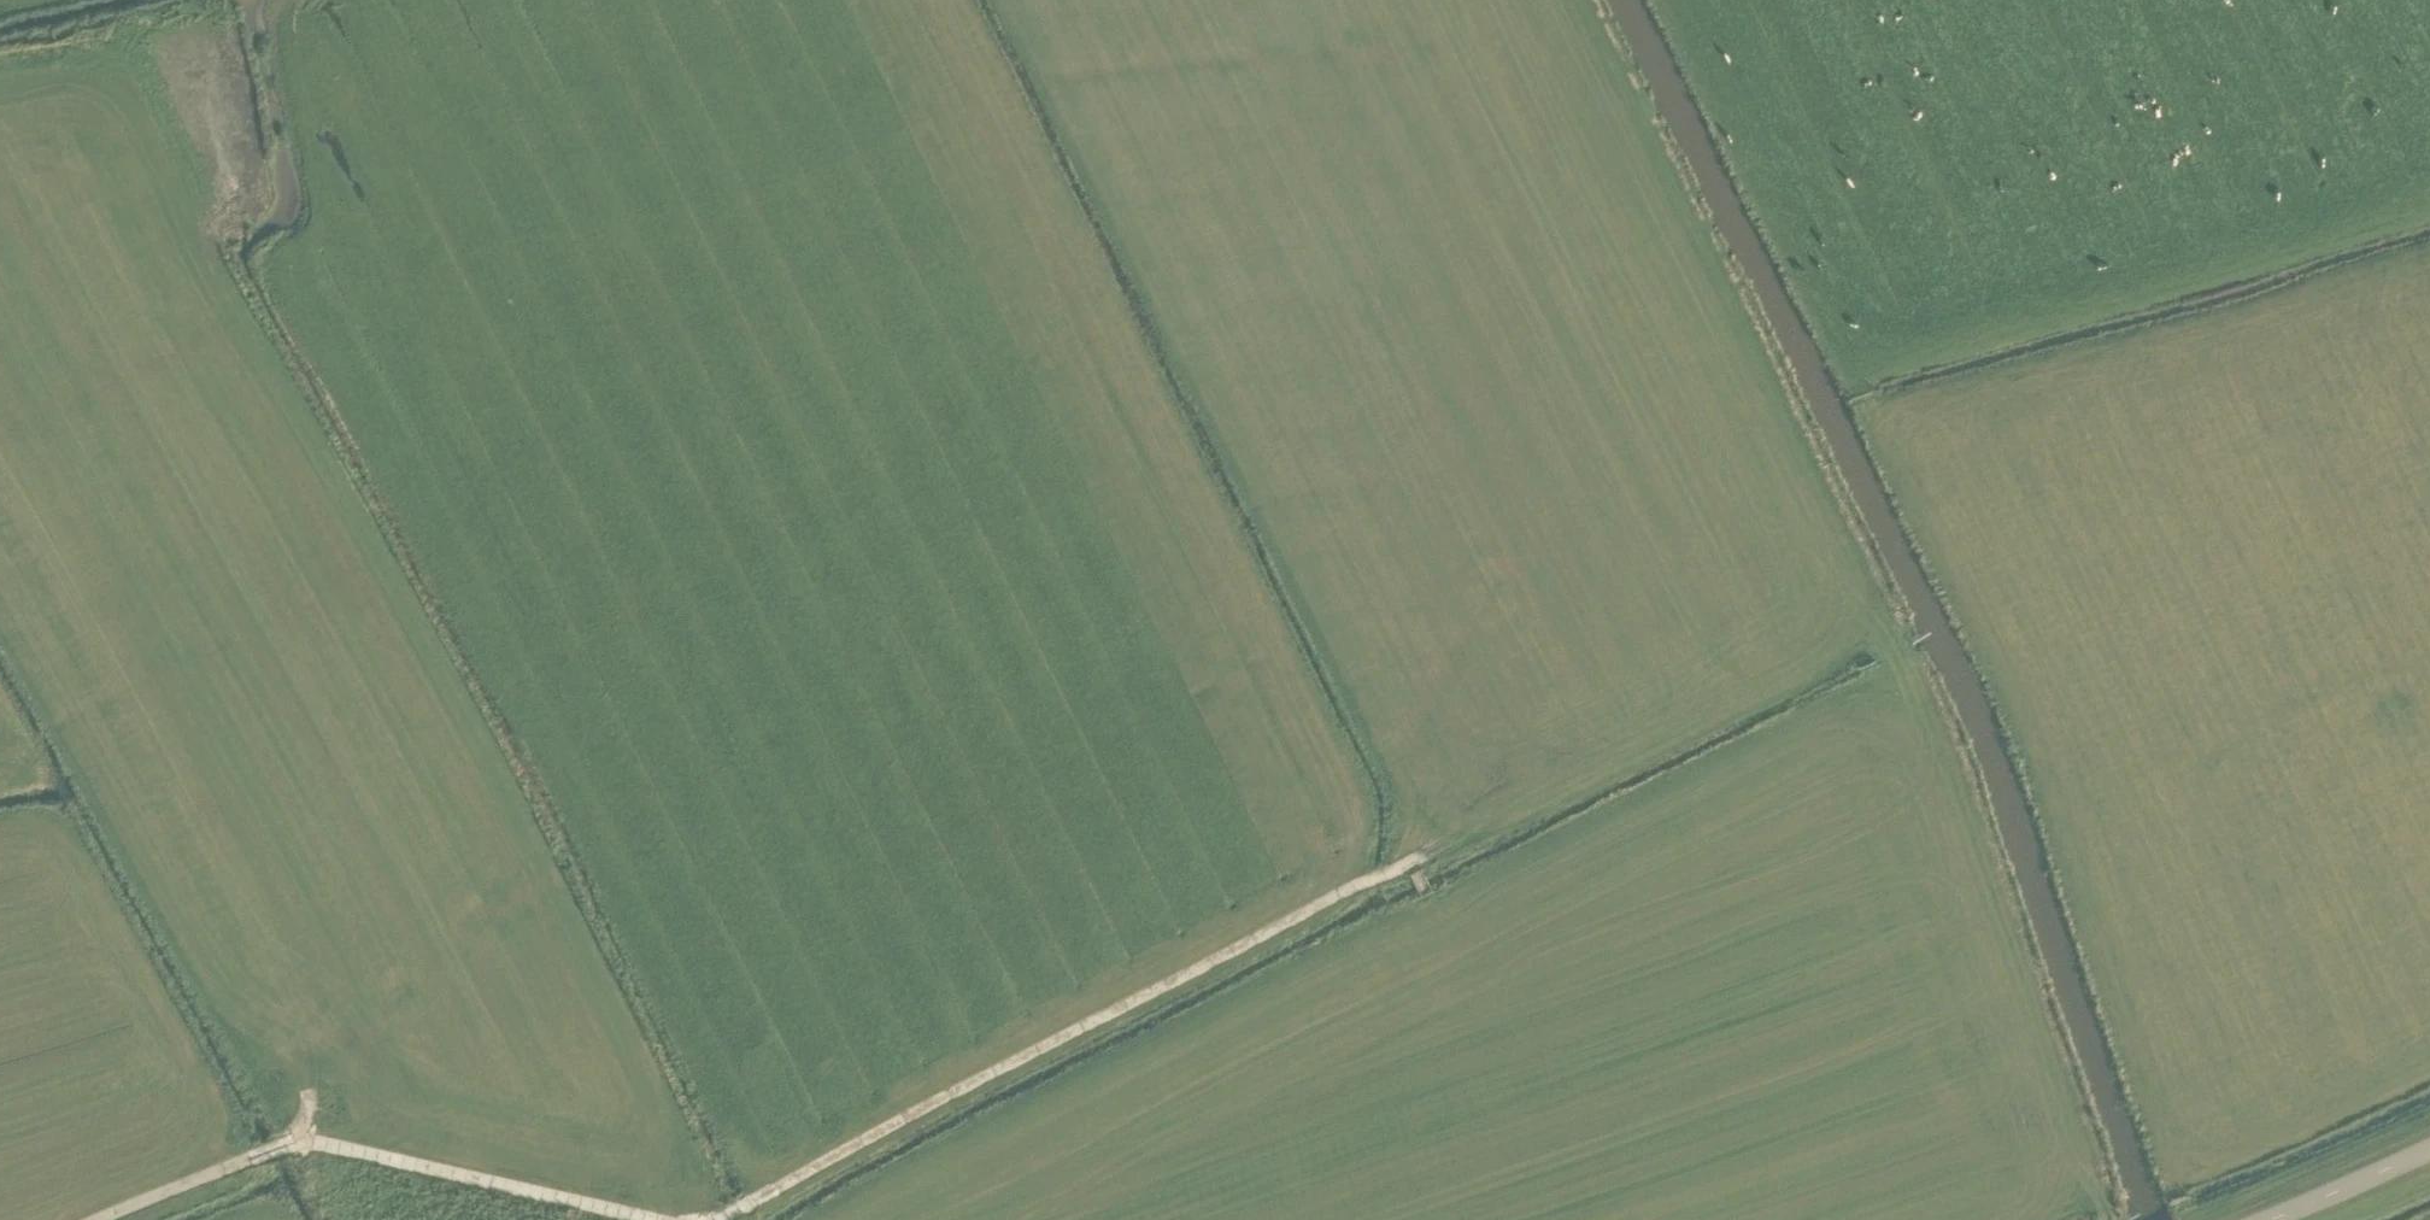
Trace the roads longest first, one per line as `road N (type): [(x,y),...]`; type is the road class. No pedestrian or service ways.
road 1 (tertiary): [(2260,1219),(2429,1148)]

